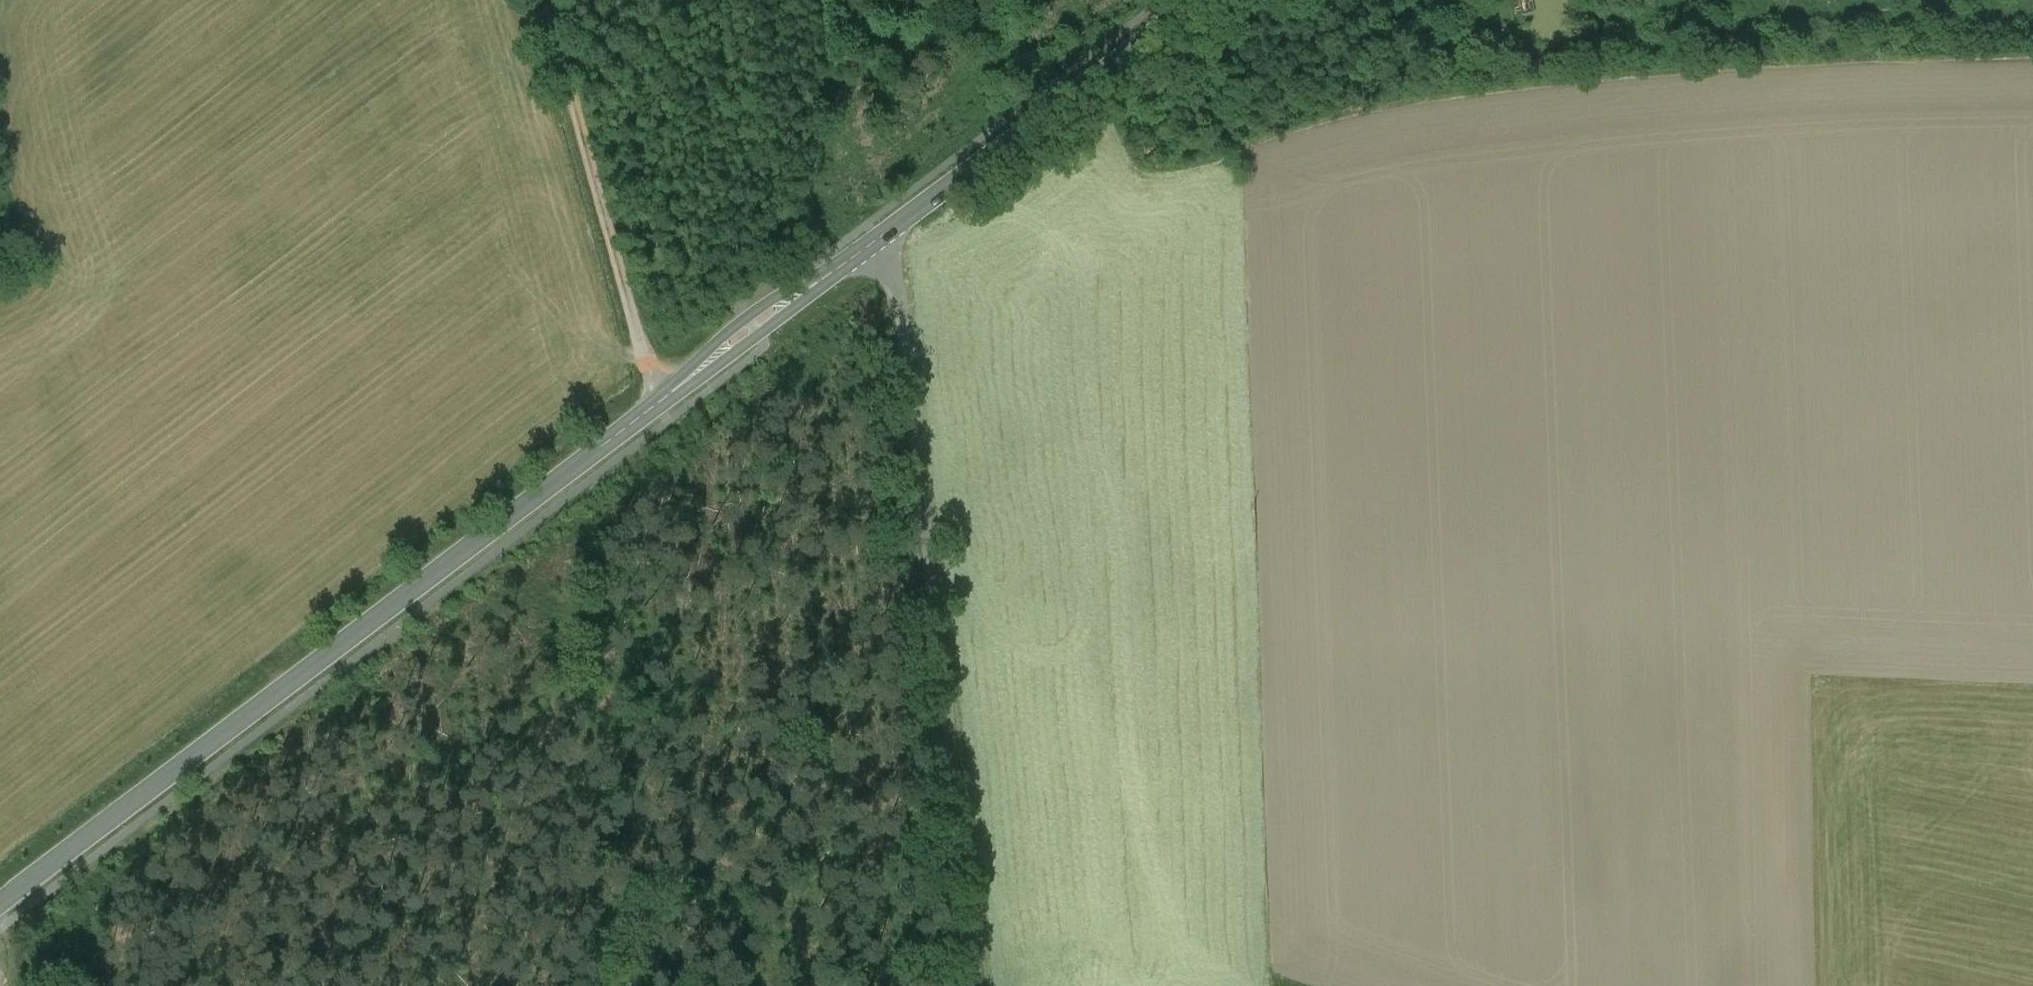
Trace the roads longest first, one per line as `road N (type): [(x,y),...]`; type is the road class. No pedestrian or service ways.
road 1 (unclassified): [(0,909),(723,356)]
road 2 (unclassified): [(891,227),(971,985)]
road 3 (track): [(549,0),(661,399)]
road 4 (unclassified): [(891,227),(1198,0)]
road 5 (unclassified): [(824,278),(795,279),(737,320),(723,356)]
road 6 (unclassified): [(723,356),(810,301),(824,278)]

